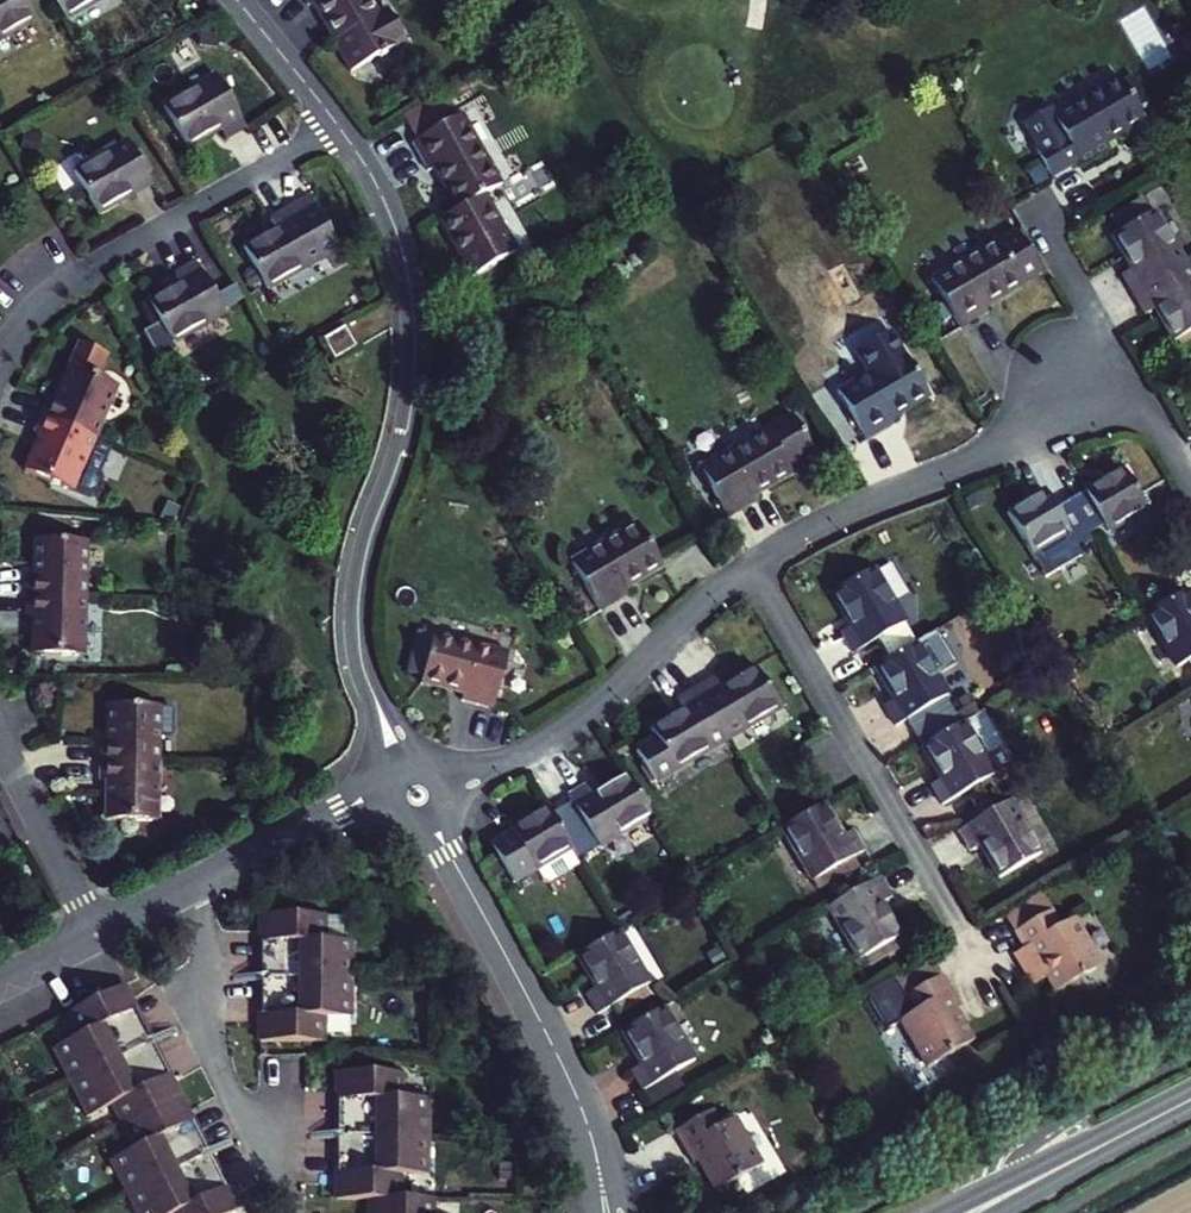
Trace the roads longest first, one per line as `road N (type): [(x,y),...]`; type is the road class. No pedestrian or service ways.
road 1 (residential): [(412,786),(363,681),(354,612),(368,536),(402,447),(414,307),(394,218),(337,122)]
road 2 (residential): [(412,786),(532,749),(567,726),(756,559)]
road 3 (residential): [(756,559),(1130,378)]
road 4 (residential): [(756,559),(955,916)]
road 5 (residential): [(590,1142),(562,1064),(412,786)]
road 6 (residential): [(169,898),(192,958),(215,1062),(278,1142),(296,1212)]
road 7 (residential): [(169,898),(412,786)]
road 8 (residential): [(337,122),(112,255)]
road 9 (secondary): [(1147,1122),(941,1212)]
road 10 (residential): [(103,933),(0,742)]
road 11 (residential): [(1130,378),(1041,216)]
road 12 (secondary): [(1000,1212),(1147,1122)]
road 13 (residential): [(337,122),(240,0)]
road 14 (residential): [(0,363),(48,298),(80,276)]
road 15 (residential): [(1130,378),(1190,481)]

